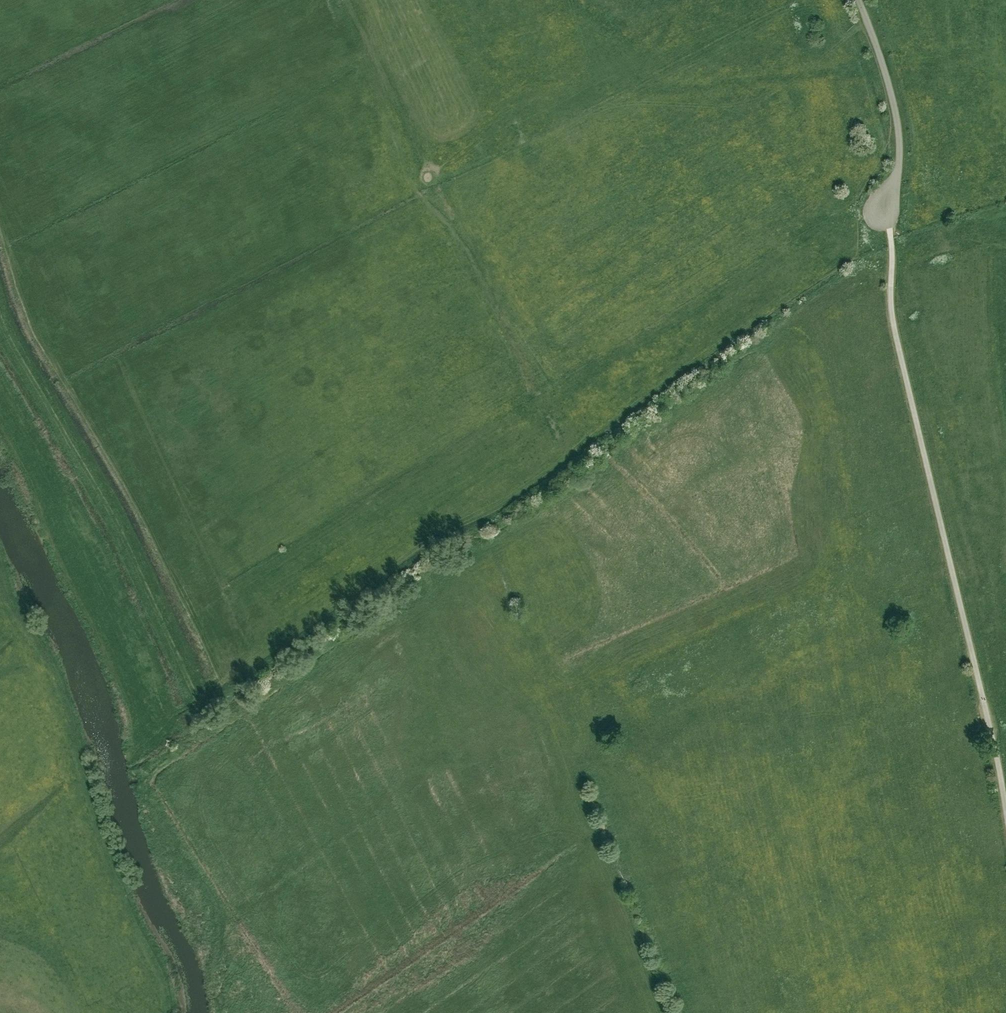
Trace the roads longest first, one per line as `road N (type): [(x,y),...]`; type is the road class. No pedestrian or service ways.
road 1 (unclassified): [(859,0),(898,126),(892,216)]

